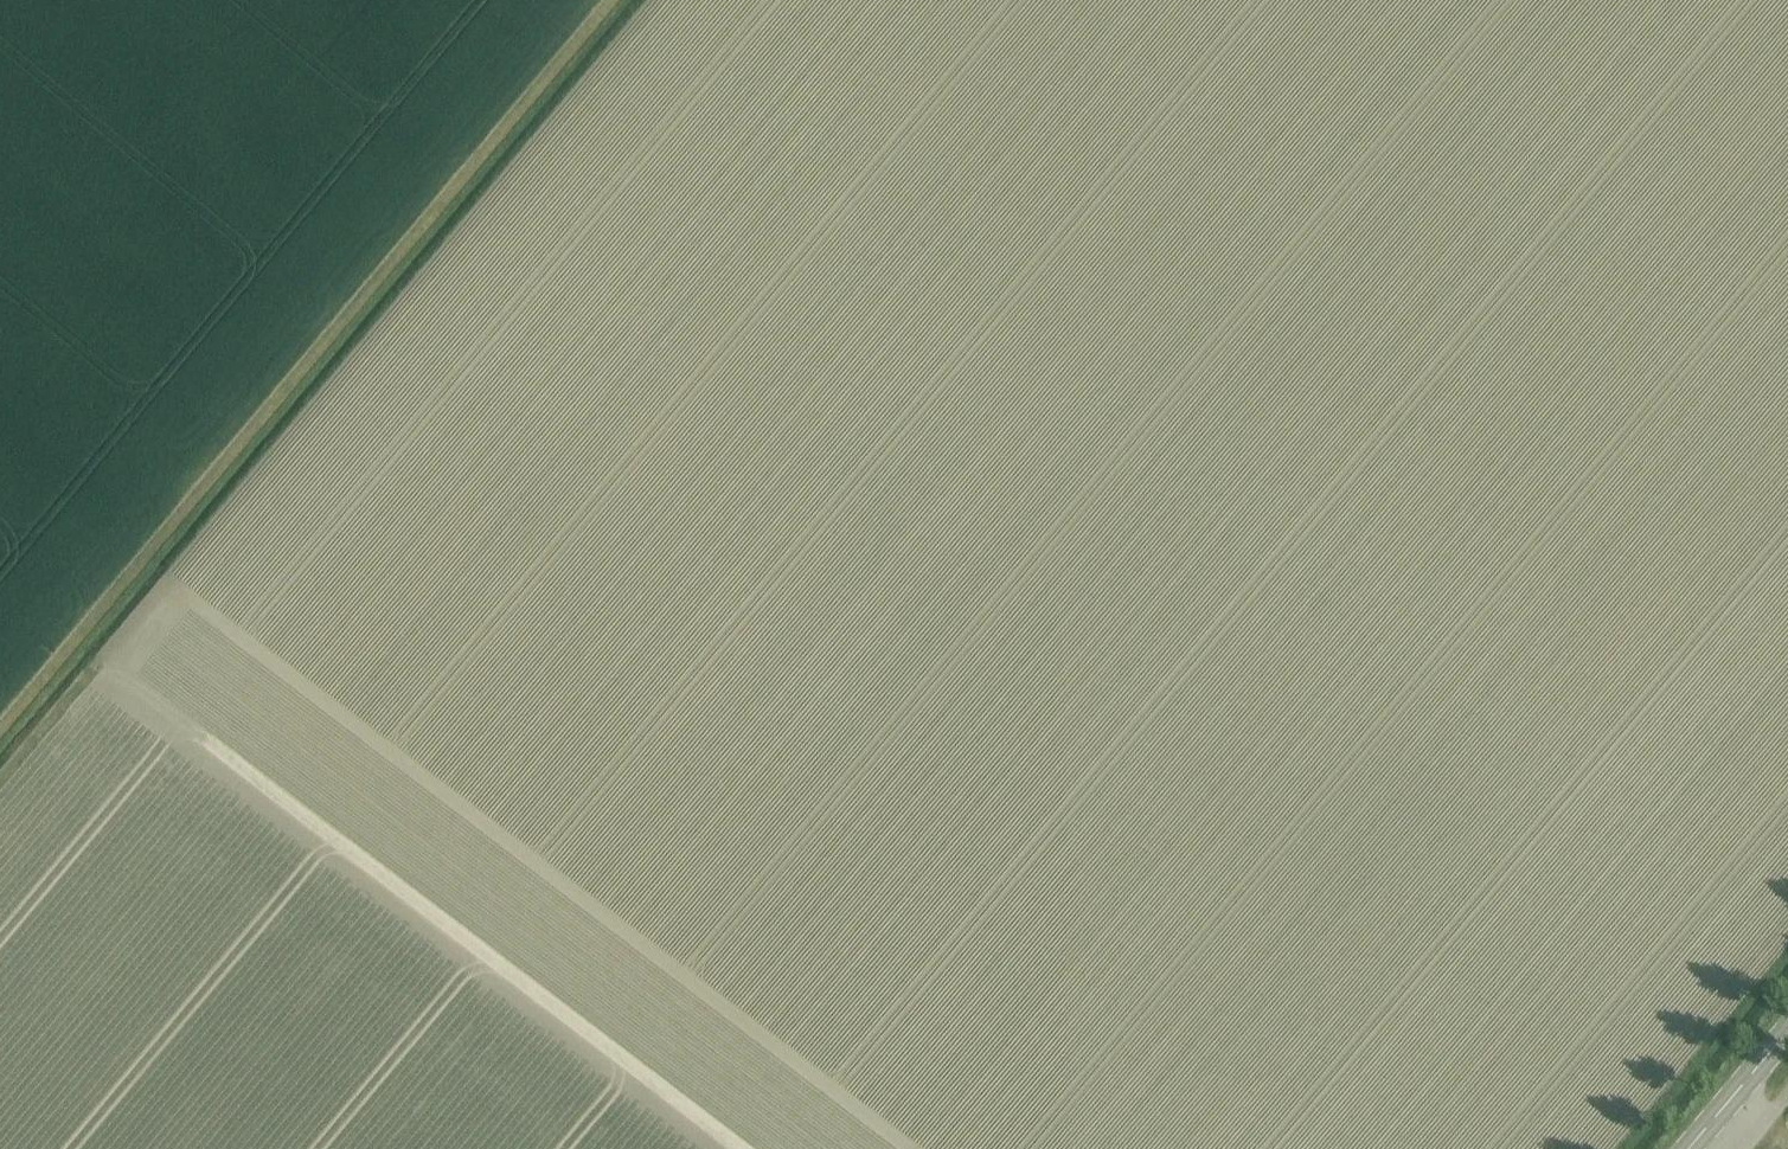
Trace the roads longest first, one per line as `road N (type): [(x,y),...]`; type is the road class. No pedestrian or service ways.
road 1 (track): [(0,771),(649,0)]
road 2 (tertiary): [(1689,1148),(1787,1031)]

